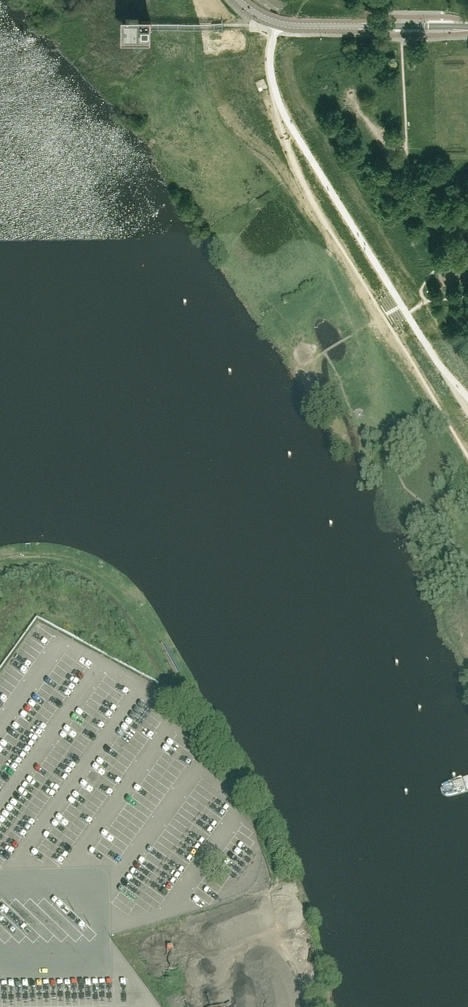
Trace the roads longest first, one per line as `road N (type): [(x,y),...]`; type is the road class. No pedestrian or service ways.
road 1 (residential): [(467,27),(288,24),(240,0)]

